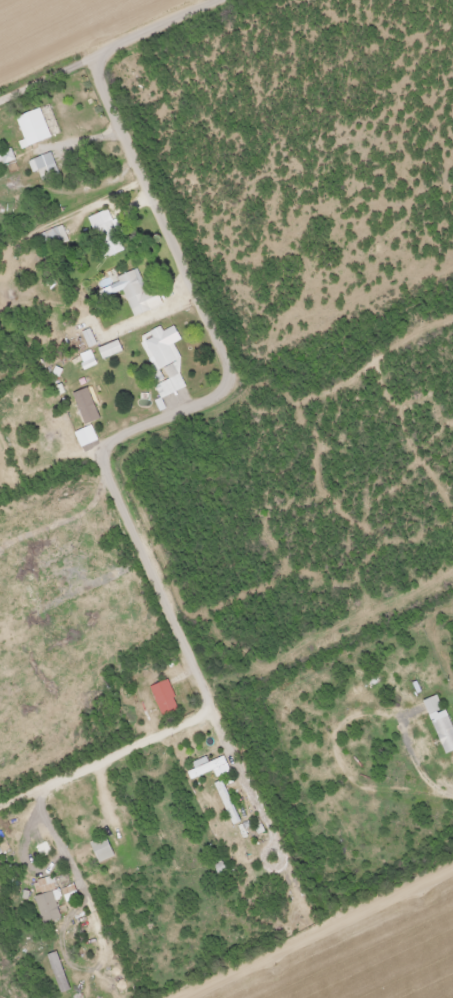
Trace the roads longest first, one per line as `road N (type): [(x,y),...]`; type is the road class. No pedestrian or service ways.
road 1 (residential): [(115,445),(111,466),(207,683),(210,711),(0,810)]
road 2 (residential): [(115,445),(219,395),(234,376),(113,97),(113,61)]
road 3 (track): [(182,997),(452,870)]
road 4 (residential): [(0,101),(82,64),(113,61),(231,0)]
road 5 (residential): [(211,705),(274,833),(261,841)]
road 6 (track): [(0,477),(59,452),(115,445)]

